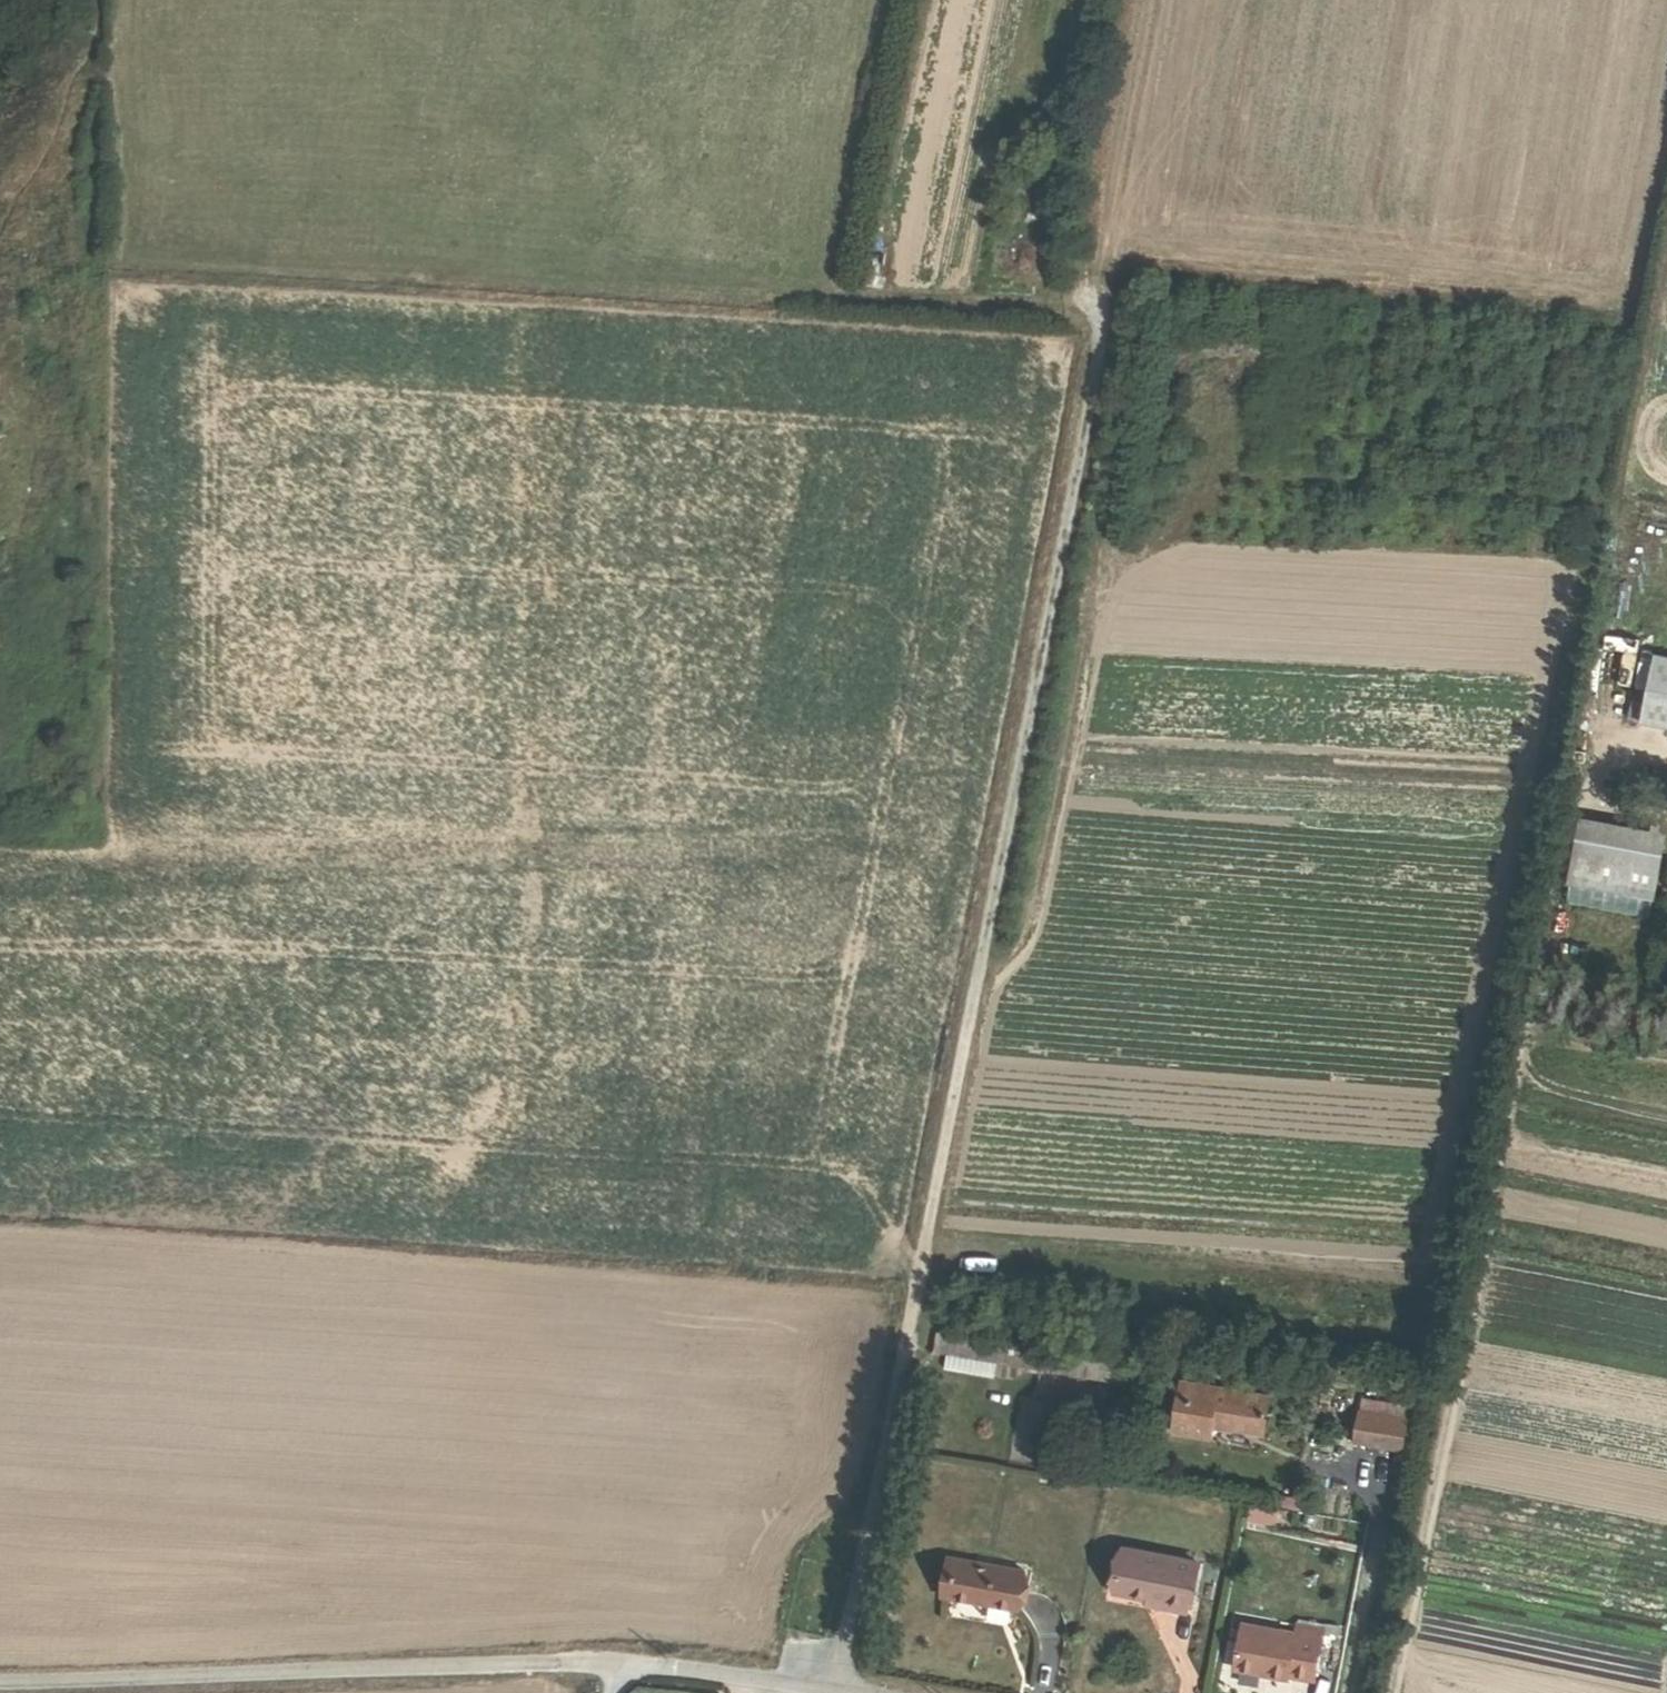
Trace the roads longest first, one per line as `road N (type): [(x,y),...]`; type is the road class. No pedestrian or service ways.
road 1 (unclassified): [(799,1692),(592,1672),(0,1685)]

